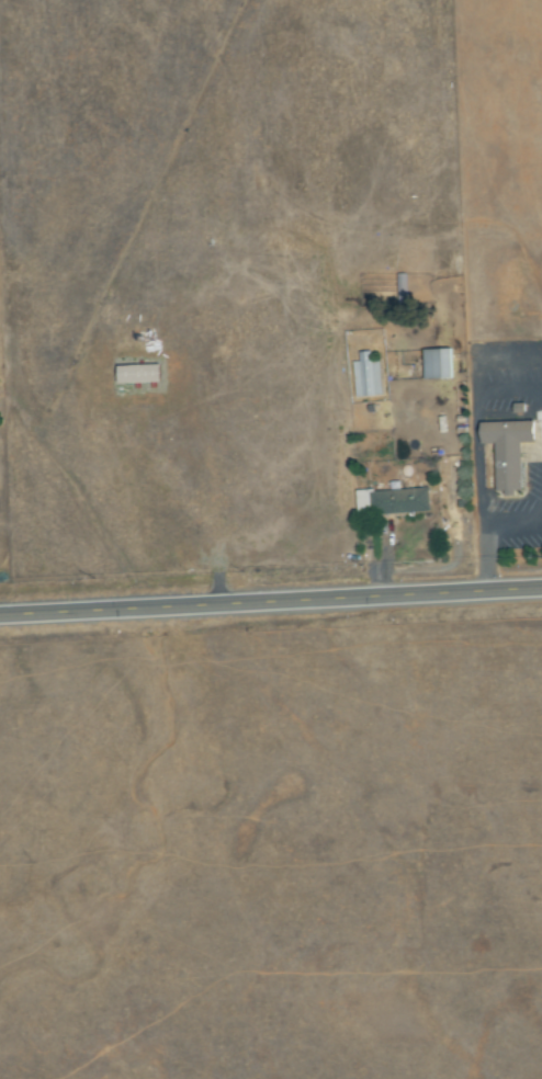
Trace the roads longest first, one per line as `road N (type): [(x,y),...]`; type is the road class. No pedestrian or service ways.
road 1 (secondary): [(0,617),(541,590)]

